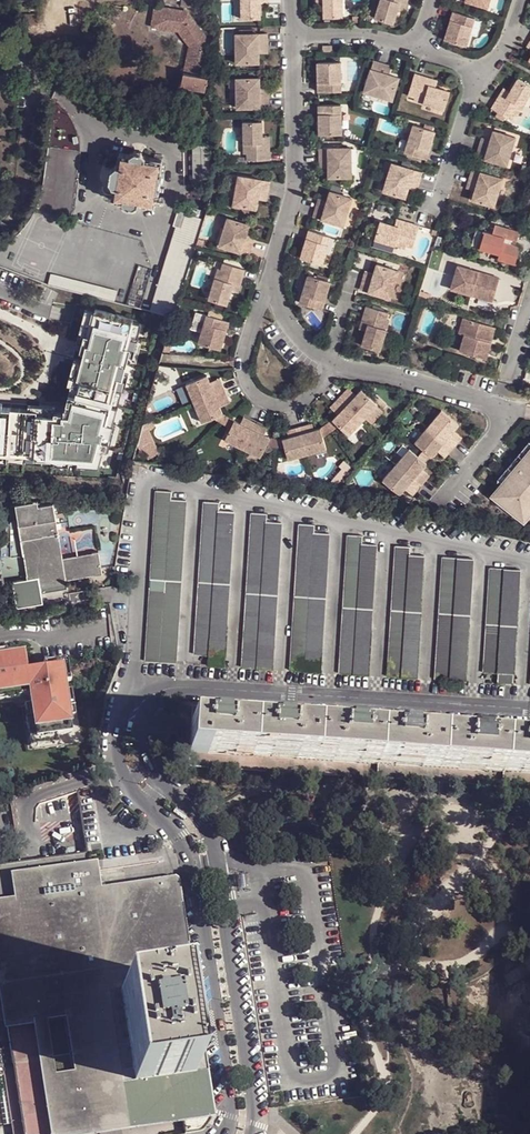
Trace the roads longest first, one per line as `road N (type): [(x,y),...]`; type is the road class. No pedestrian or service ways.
road 1 (residential): [(241,1133),(205,870),(193,829),(138,775),(131,721),(146,699),(192,690),(529,712)]
road 2 (residential): [(330,363),(399,375),(503,409),(505,419),(442,503)]
road 3 (residential): [(292,38),(294,186),(271,278)]
road 4 (residential): [(271,278),(245,362),(250,390),(268,404),(299,403),(330,363)]
road 5 (residential): [(436,210),(483,77)]
road 6 (residential): [(419,48),(362,37),(292,38)]

